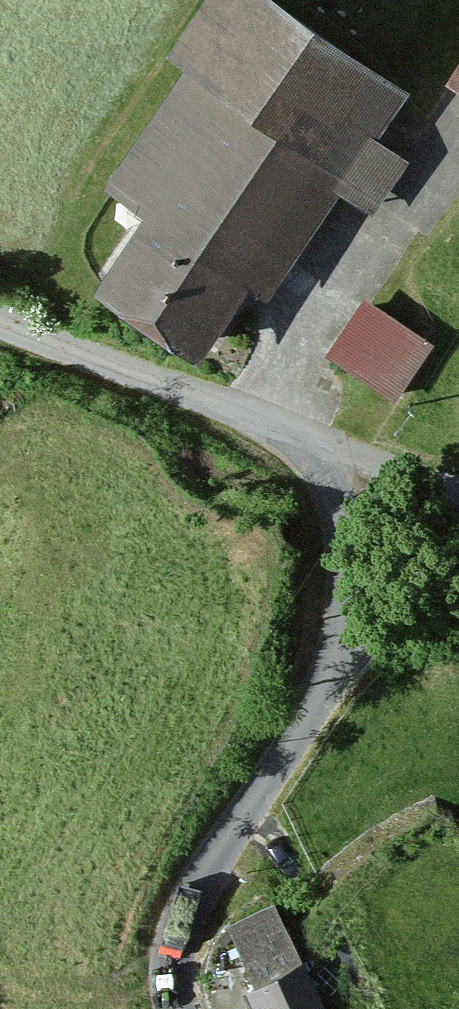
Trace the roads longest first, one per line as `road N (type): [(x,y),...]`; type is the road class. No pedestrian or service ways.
road 1 (unclassified): [(177,1008),(175,957),(196,890),(322,692)]
road 2 (residential): [(0,313),(315,439)]
road 3 (unclassified): [(315,439),(322,692)]
road 4 (unclassified): [(322,692),(458,580)]
road 5 (residential): [(315,439),(458,486)]

